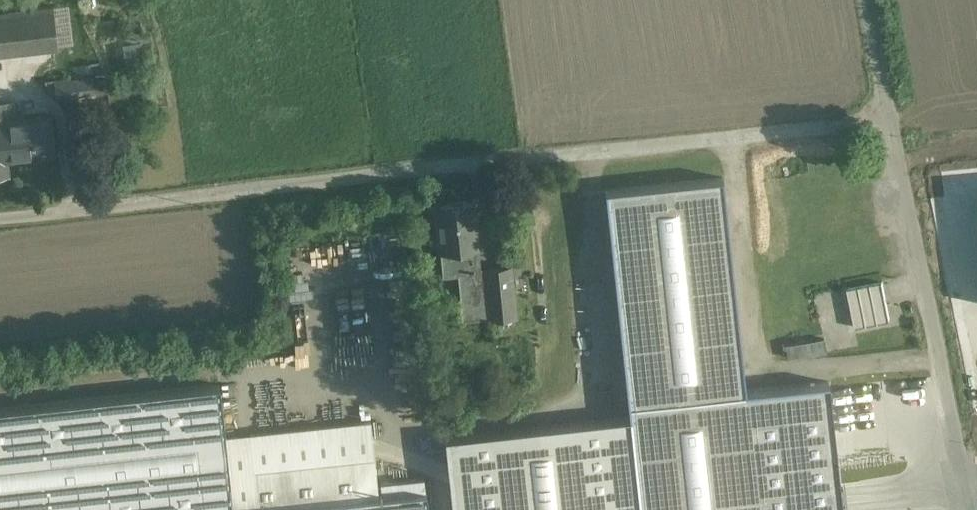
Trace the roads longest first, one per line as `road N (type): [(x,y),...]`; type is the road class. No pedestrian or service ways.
road 1 (unclassified): [(0,219),(900,129)]
road 2 (residential): [(900,129),(968,483)]
road 3 (residential): [(874,0),(900,129)]

